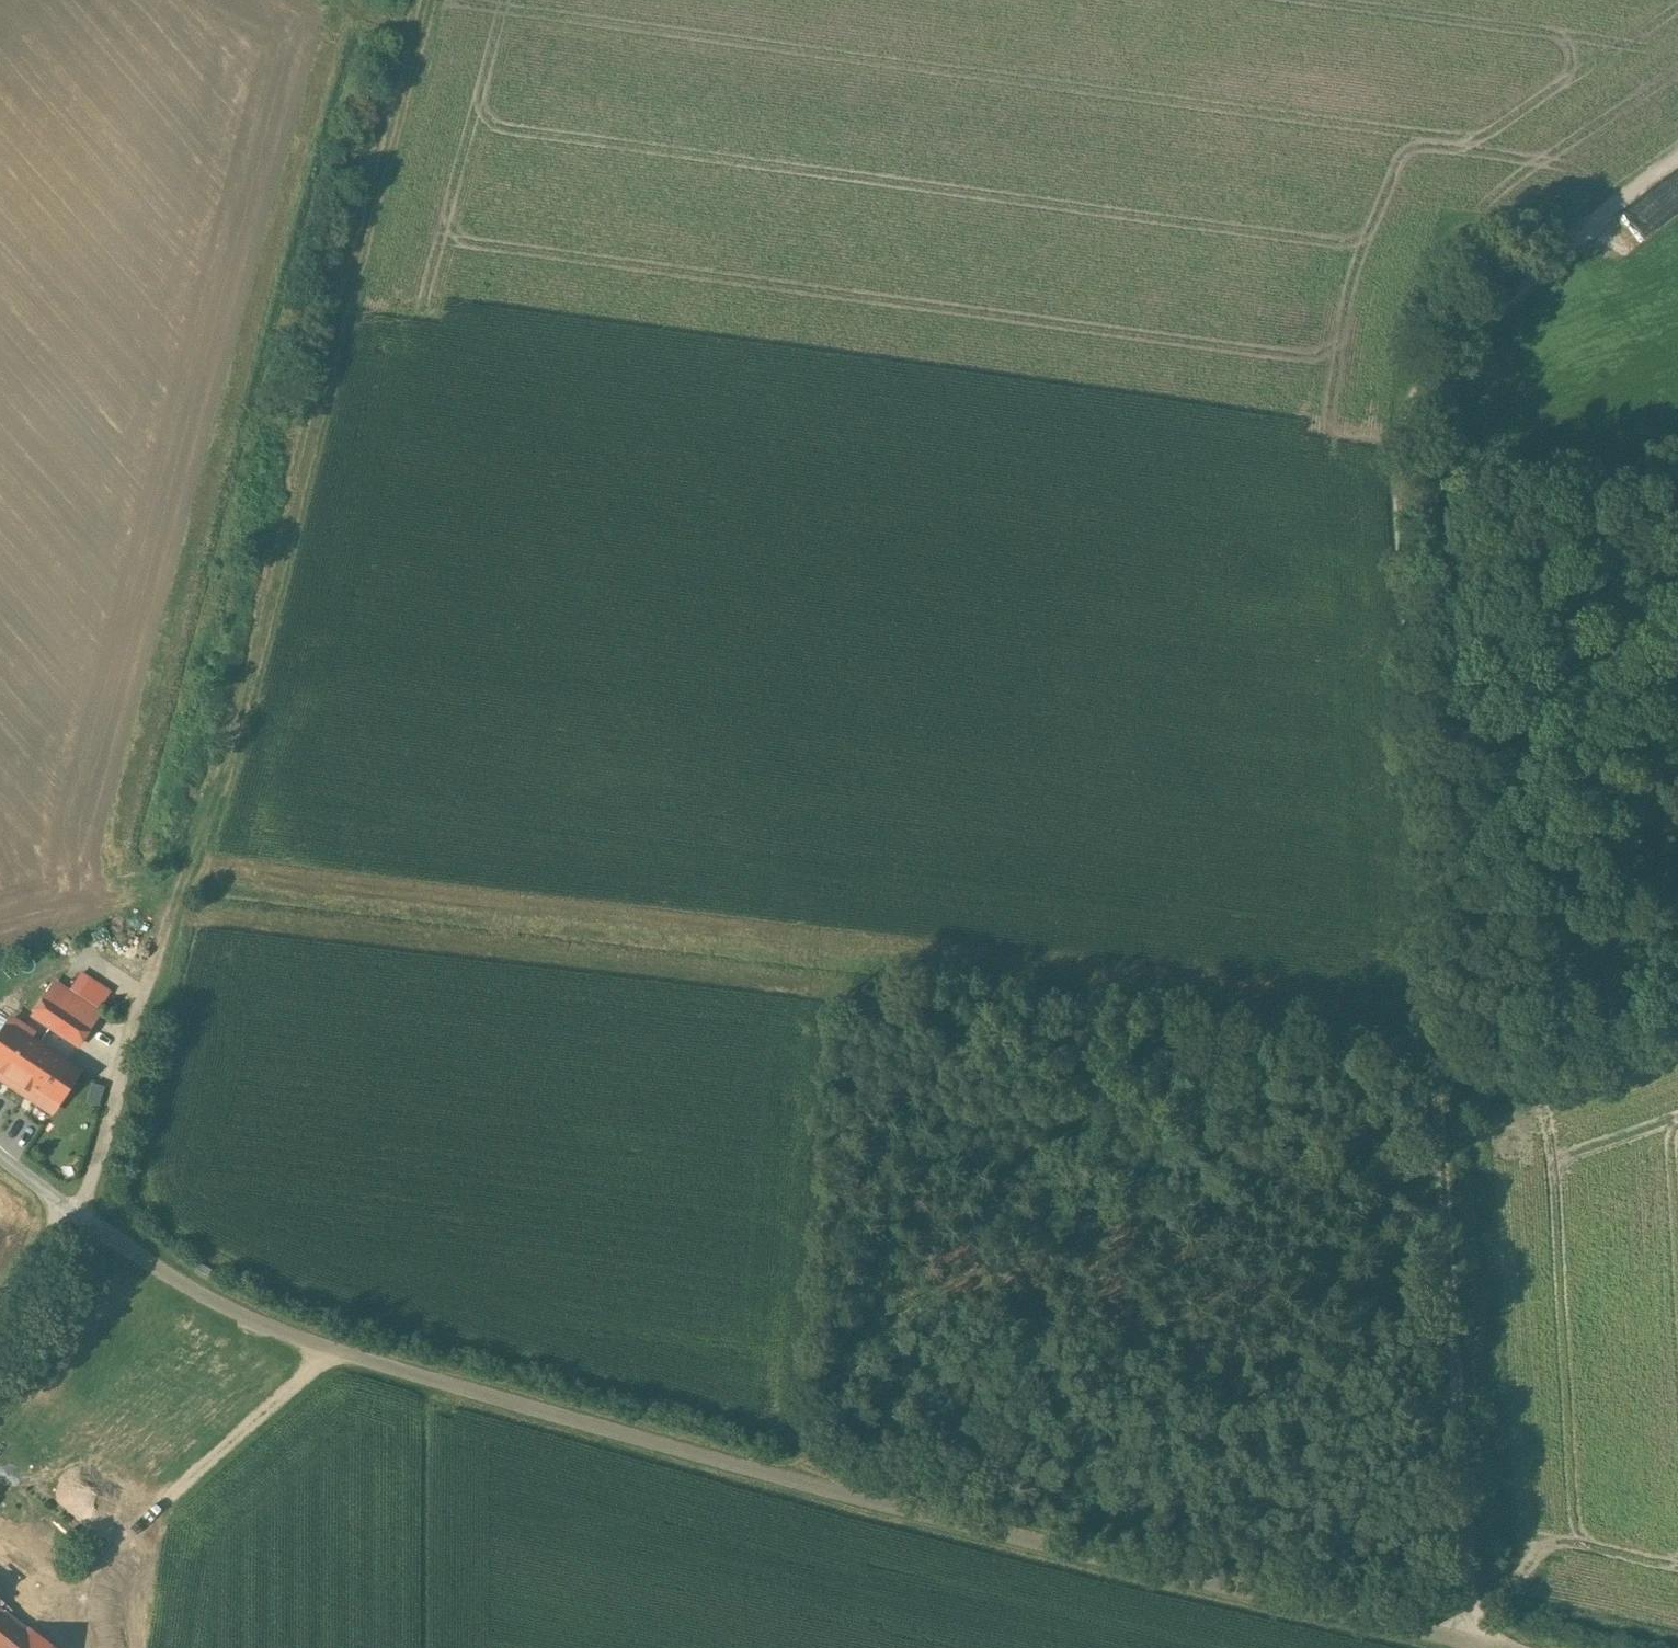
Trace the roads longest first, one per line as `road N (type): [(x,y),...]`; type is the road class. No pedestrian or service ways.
road 1 (unclassified): [(1533,1647),(786,1468),(341,1343),(159,1259),(75,1201)]
road 2 (track): [(1486,1637),(1439,1021)]
road 3 (unclassified): [(0,1296),(75,1201)]

